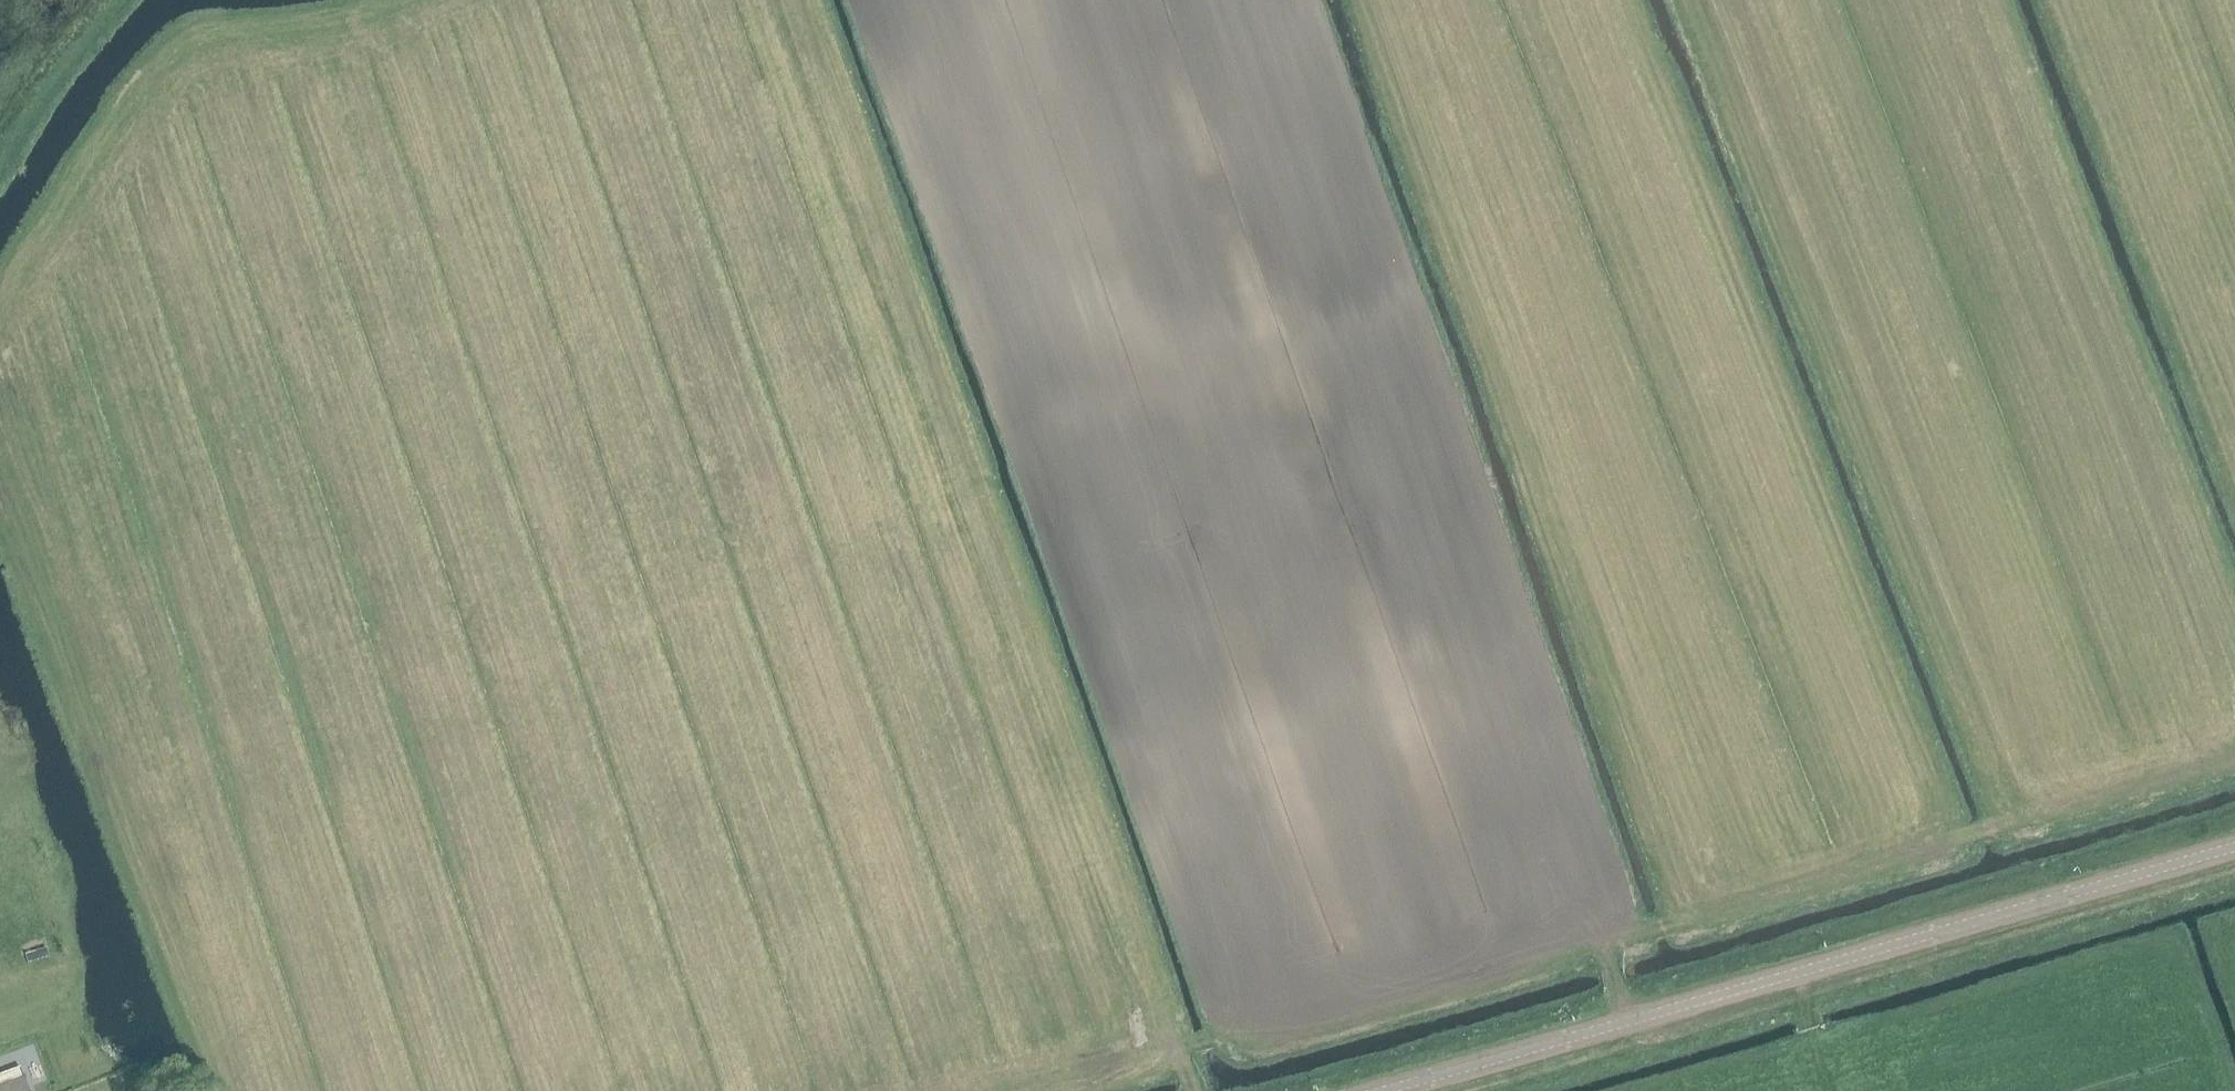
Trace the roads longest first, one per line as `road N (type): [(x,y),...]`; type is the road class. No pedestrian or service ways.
road 1 (tertiary): [(1378,1090),(2234,846)]

